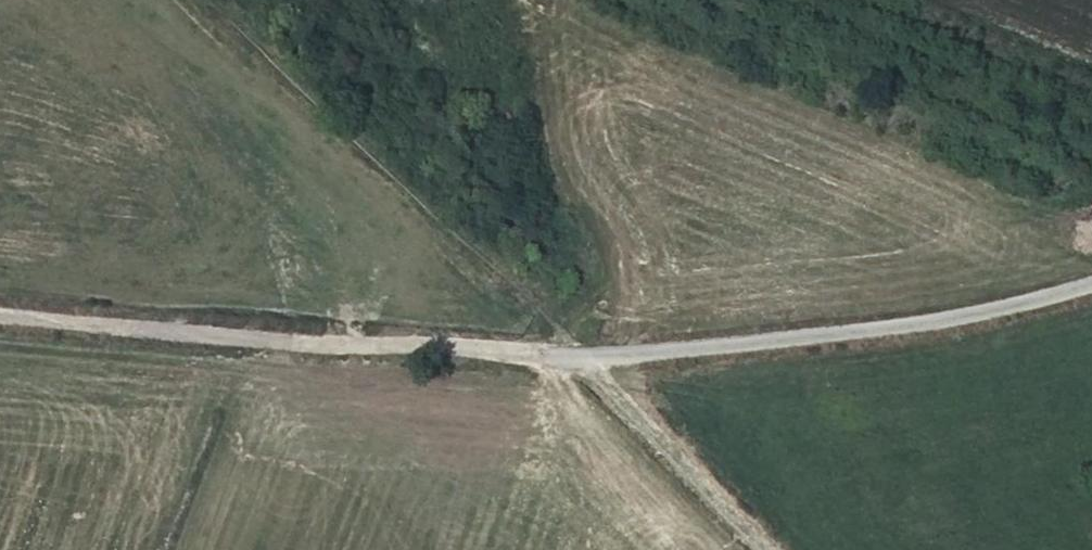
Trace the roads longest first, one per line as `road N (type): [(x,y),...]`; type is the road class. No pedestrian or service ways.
road 1 (track): [(1091,273),(867,330),(694,344),(595,365),(528,351),(0,313)]
road 2 (track): [(206,0),(595,365),(763,549)]

